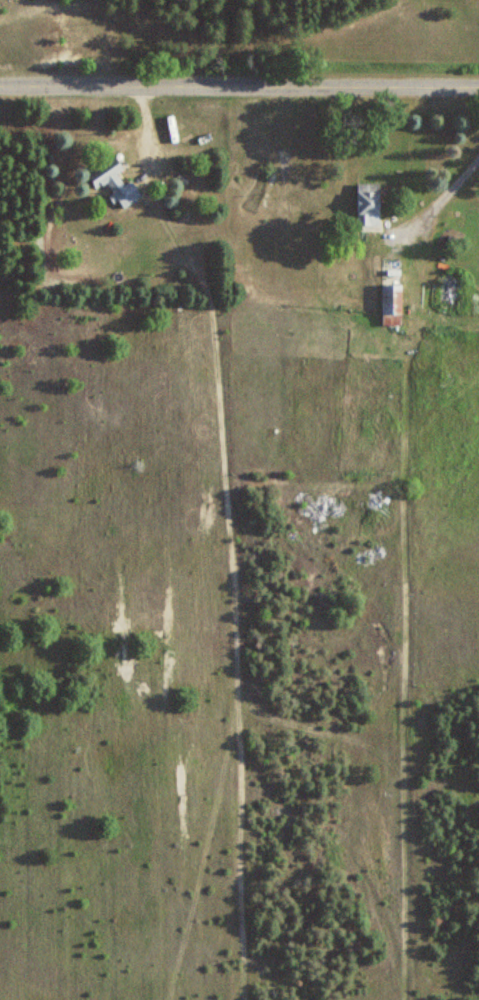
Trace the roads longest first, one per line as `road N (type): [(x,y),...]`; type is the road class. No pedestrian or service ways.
road 1 (residential): [(478,83),(0,82)]

